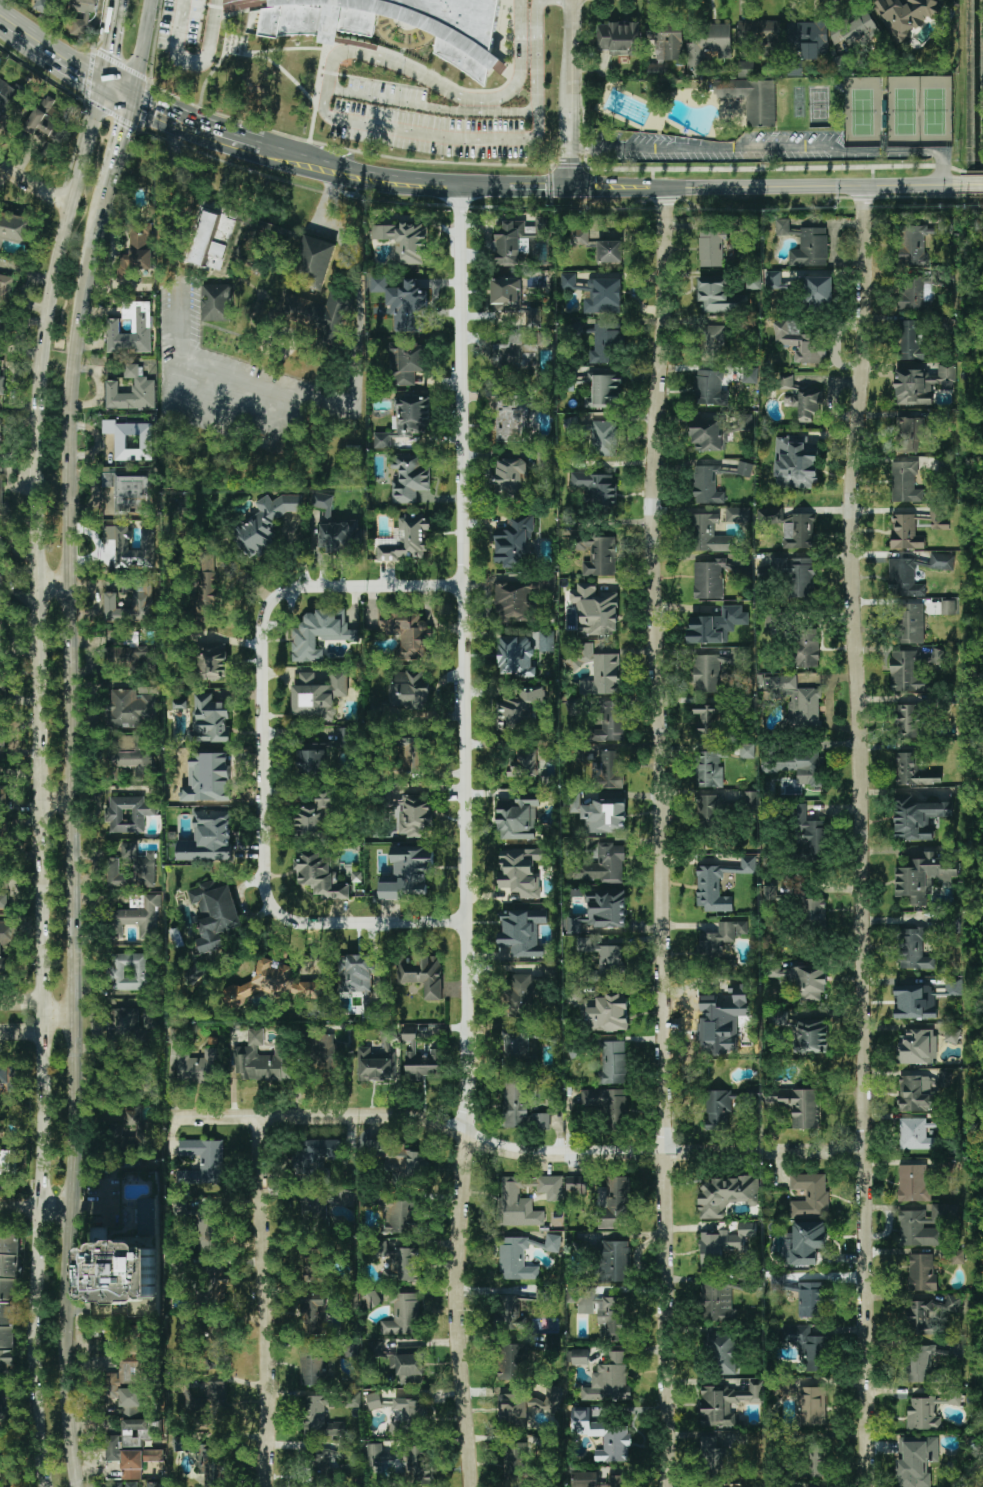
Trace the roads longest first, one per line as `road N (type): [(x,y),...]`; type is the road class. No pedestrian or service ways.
road 1 (secondary): [(103,82),(54,275),(37,437),(44,1016),(33,1348),(43,1486)]
road 2 (secondary): [(76,1486),(67,1359),(68,446),(75,326),(103,184)]
road 3 (residential): [(867,1486),(863,832),(849,493),(866,322),(866,187)]
road 4 (residential): [(470,1486),(458,1339),(469,1134),(463,188)]
road 5 (residential): [(669,1486),(653,530),(667,189)]
road 6 (residential): [(863,1153),(541,1155),(399,1117),(174,1117)]
road 7 (residential): [(468,924),(299,926),(273,896),(274,630),(284,607),(311,595),(465,592)]
road 8 (tertiary): [(982,185),(572,189)]
road 9 (residential): [(266,1486),(261,1116)]
road 10 (tertiary): [(502,188),(383,181),(254,149)]
road 11 (tertiary): [(572,189),(572,0)]
road 12 (tertiary): [(254,149),(127,97)]

